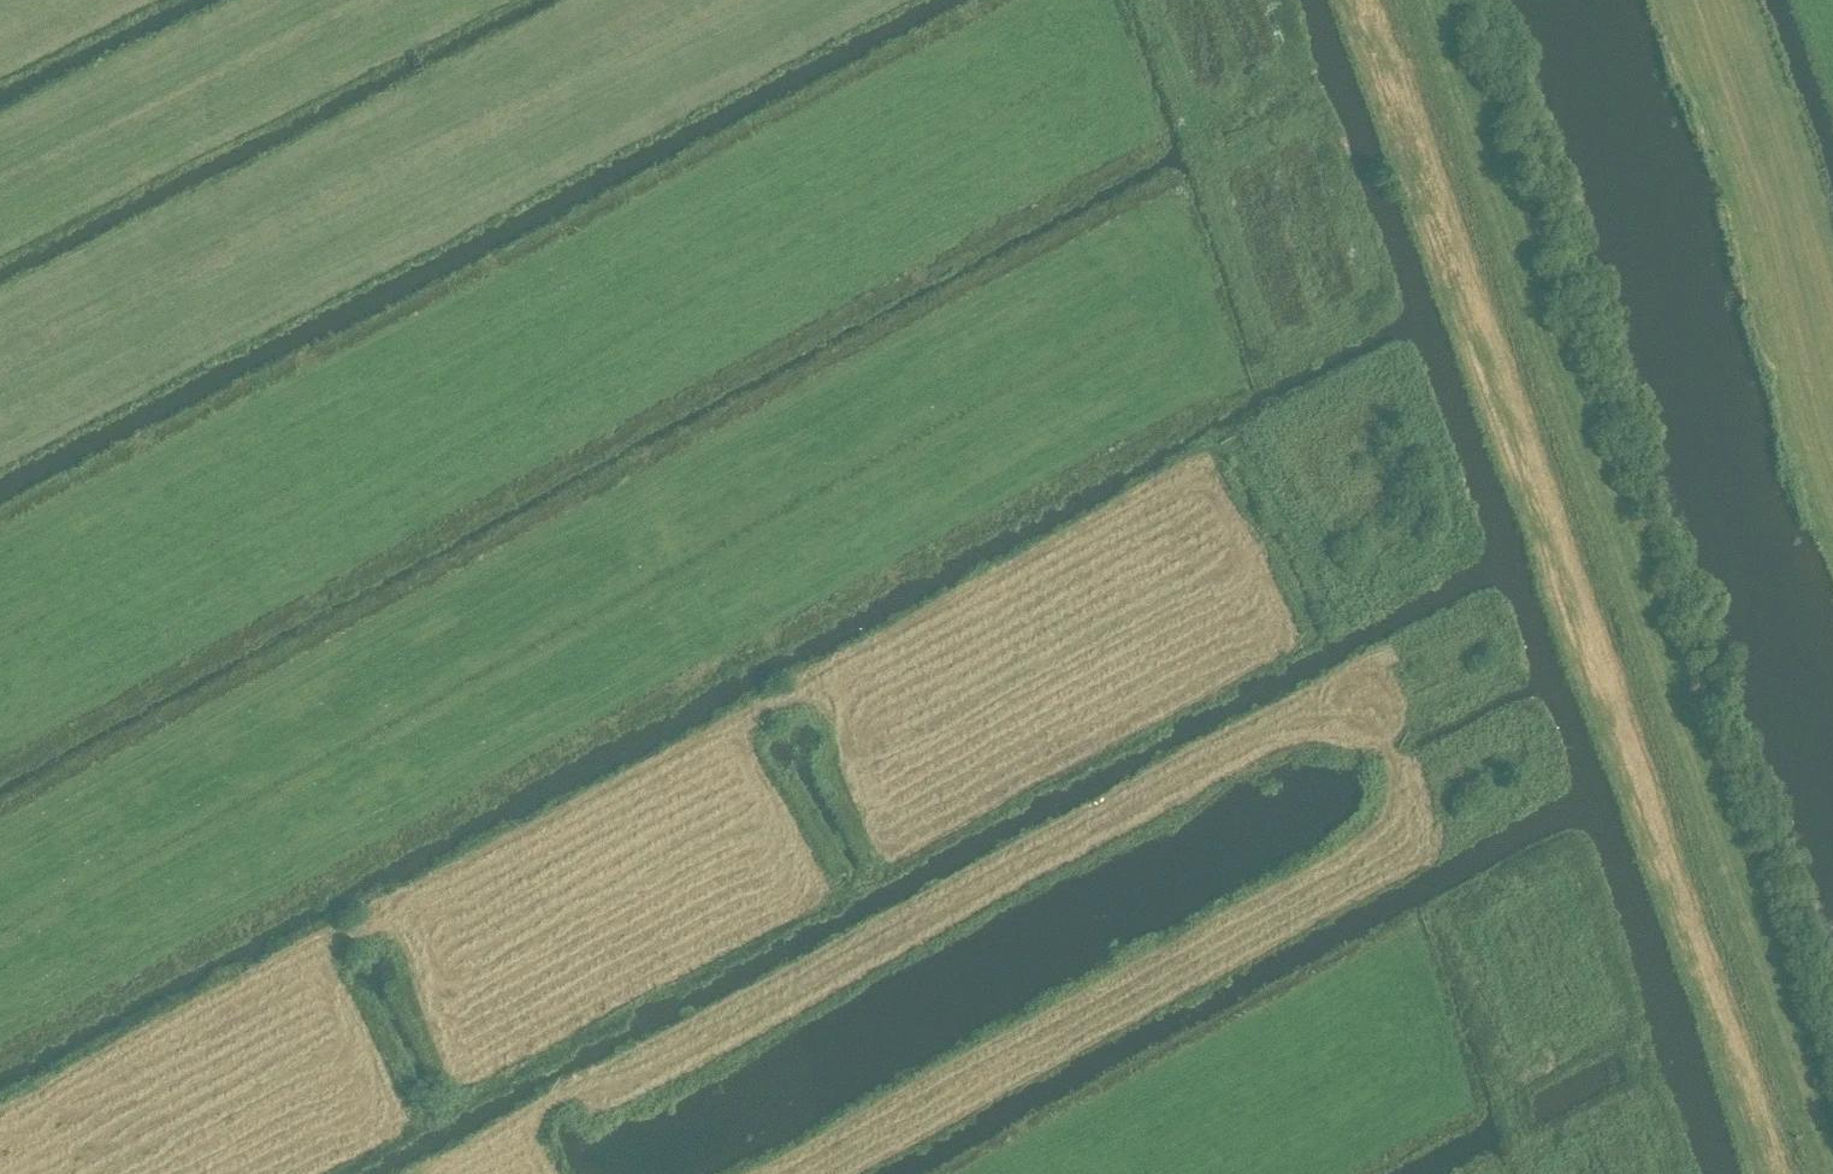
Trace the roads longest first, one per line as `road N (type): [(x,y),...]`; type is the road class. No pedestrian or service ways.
road 1 (track): [(1827,1173),(1425,0)]

